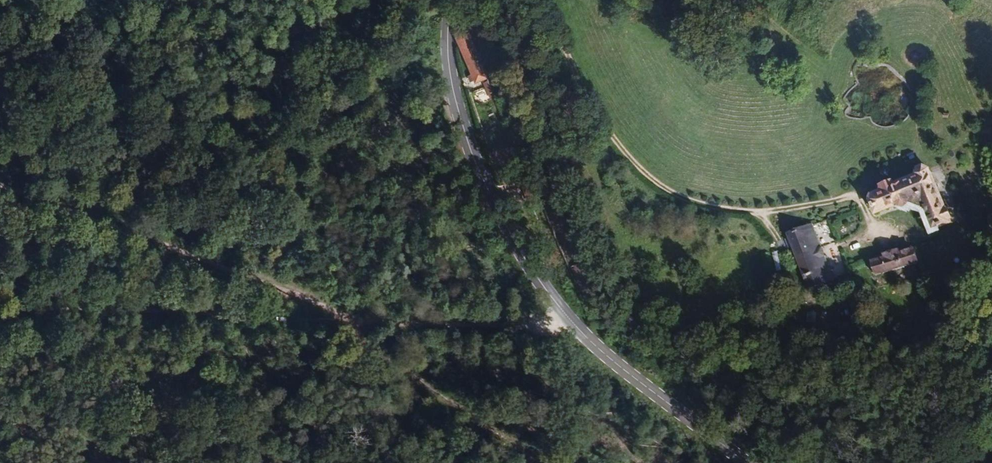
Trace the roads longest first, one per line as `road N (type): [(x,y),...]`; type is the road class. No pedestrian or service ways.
road 1 (tertiary): [(454,0),(455,71),(475,185),(512,252),(571,325),(743,462)]
road 2 (track): [(0,185),(354,322)]
road 3 (track): [(546,0),(595,110),(628,160),(666,191),(709,208),(793,218)]
road 4 (track): [(354,322),(0,317)]
road 5 (track): [(354,322),(565,462)]
road 6 (track): [(354,322),(571,325)]

